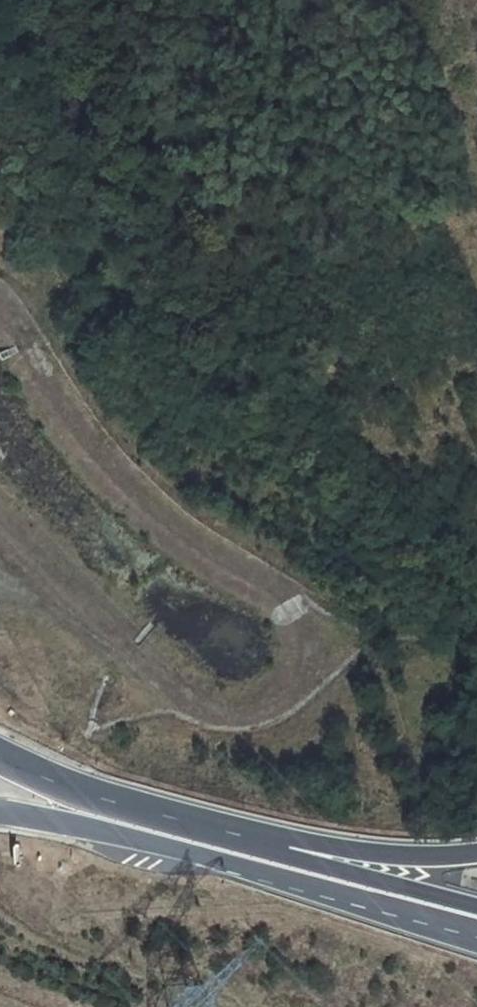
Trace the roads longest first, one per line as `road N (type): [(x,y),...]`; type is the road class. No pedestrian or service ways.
road 1 (motorway): [(203,848),(0,759)]
road 2 (motorway): [(0,817),(203,848)]
road 3 (motorway): [(286,870),(476,920)]
road 4 (motorway): [(476,853),(286,870)]

